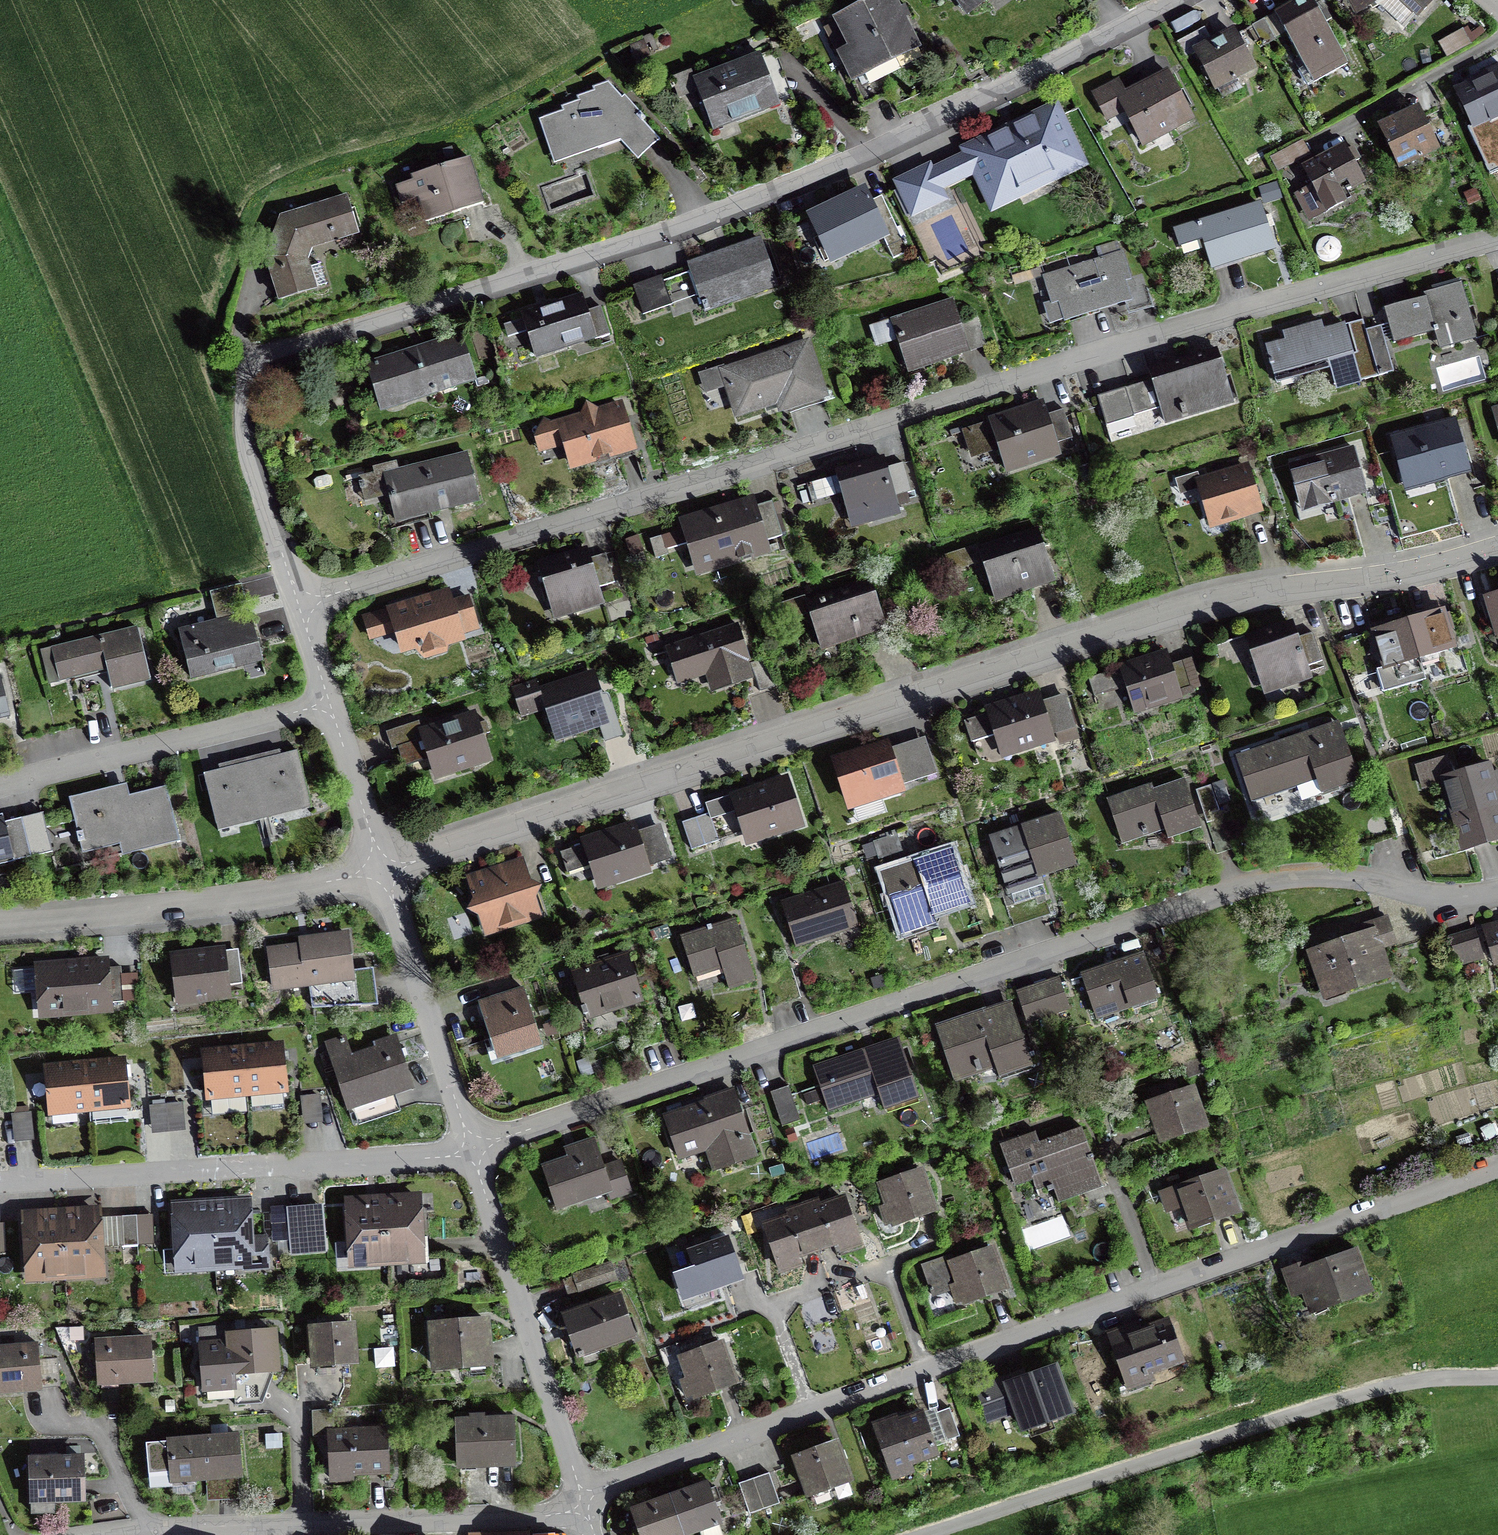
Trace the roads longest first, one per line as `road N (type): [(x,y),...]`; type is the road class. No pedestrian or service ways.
road 1 (residential): [(1497,235),(296,606)]
road 2 (residential): [(296,606),(244,427),(244,386),(265,359),(656,236),(845,165),(1180,0)]
road 3 (residential): [(1497,546),(1433,566),(1181,605),(381,869)]
road 4 (residential): [(1497,893),(1451,897),(1316,874),(1268,880),(470,1152)]
road 5 (residential): [(1497,1168),(581,1496)]
road 6 (residential): [(0,1180),(470,1152)]
road 7 (residential): [(381,869),(182,905),(0,921)]
road 8 (residential): [(581,1496),(470,1152)]
road 9 (residential): [(328,705),(0,786)]
road 10 (residential): [(585,1511),(264,1534)]
road 11 (residential): [(470,1152),(381,869)]
road 12 (residential): [(381,869),(328,705)]

